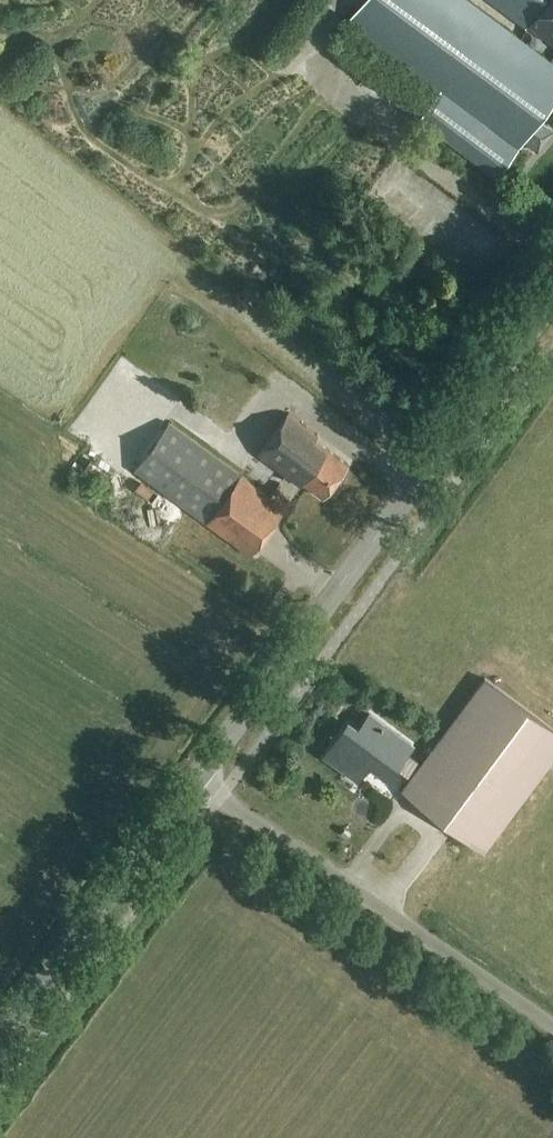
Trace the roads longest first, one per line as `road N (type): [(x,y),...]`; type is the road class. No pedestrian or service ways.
road 1 (tertiary): [(195,780),(552,300)]
road 2 (unclassified): [(552,1027),(195,780)]
road 3 (tertiary): [(0,1037),(195,780)]

